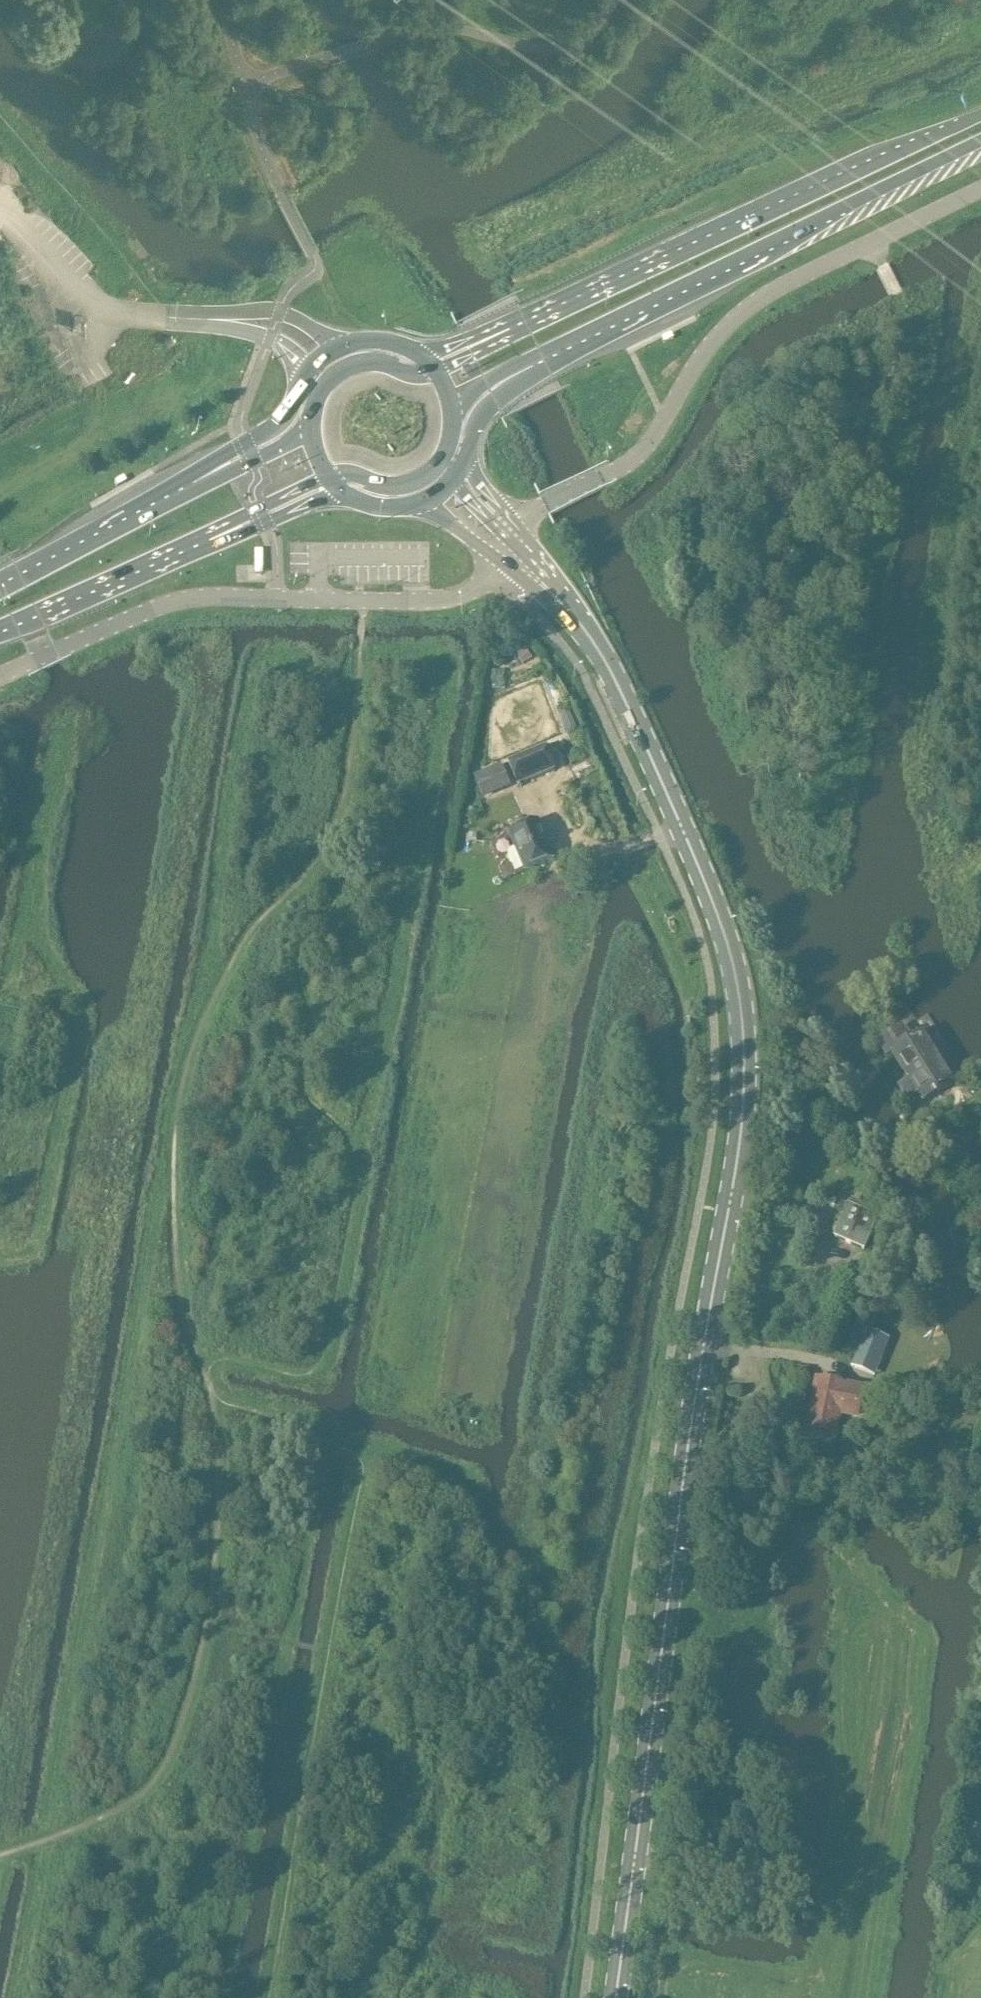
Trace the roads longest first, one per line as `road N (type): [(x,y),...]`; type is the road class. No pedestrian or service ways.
road 1 (secondary): [(615,1997),(690,1433),(731,1196),(743,1062),(720,920),(613,674),(580,623)]
road 2 (unclassified): [(509,532),(523,516),(639,453),(699,357),(745,308),(980,188)]
road 3 (primary): [(980,114),(511,335)]
road 4 (primary): [(522,362),(980,140)]
road 5 (unclassified): [(31,659),(149,609),(193,599),(451,599),(469,594),(495,559)]
road 6 (primary): [(193,484),(0,585)]
road 7 (primary): [(0,631),(200,545)]
road 8 (primary): [(200,545),(318,501),(356,499)]
road 9 (primary): [(306,373),(279,424),(224,454),(193,484)]
road 10 (primary): [(200,545),(236,518),(329,476)]
road 11 (unclassified): [(350,342),(280,312),(218,320)]
road 12 (primary): [(310,419),(285,445),(193,484)]
road 13 (primary): [(329,476),(411,483),(437,465),(448,446)]
road 14 (primary): [(436,371),(361,363),(334,375),(318,394)]

